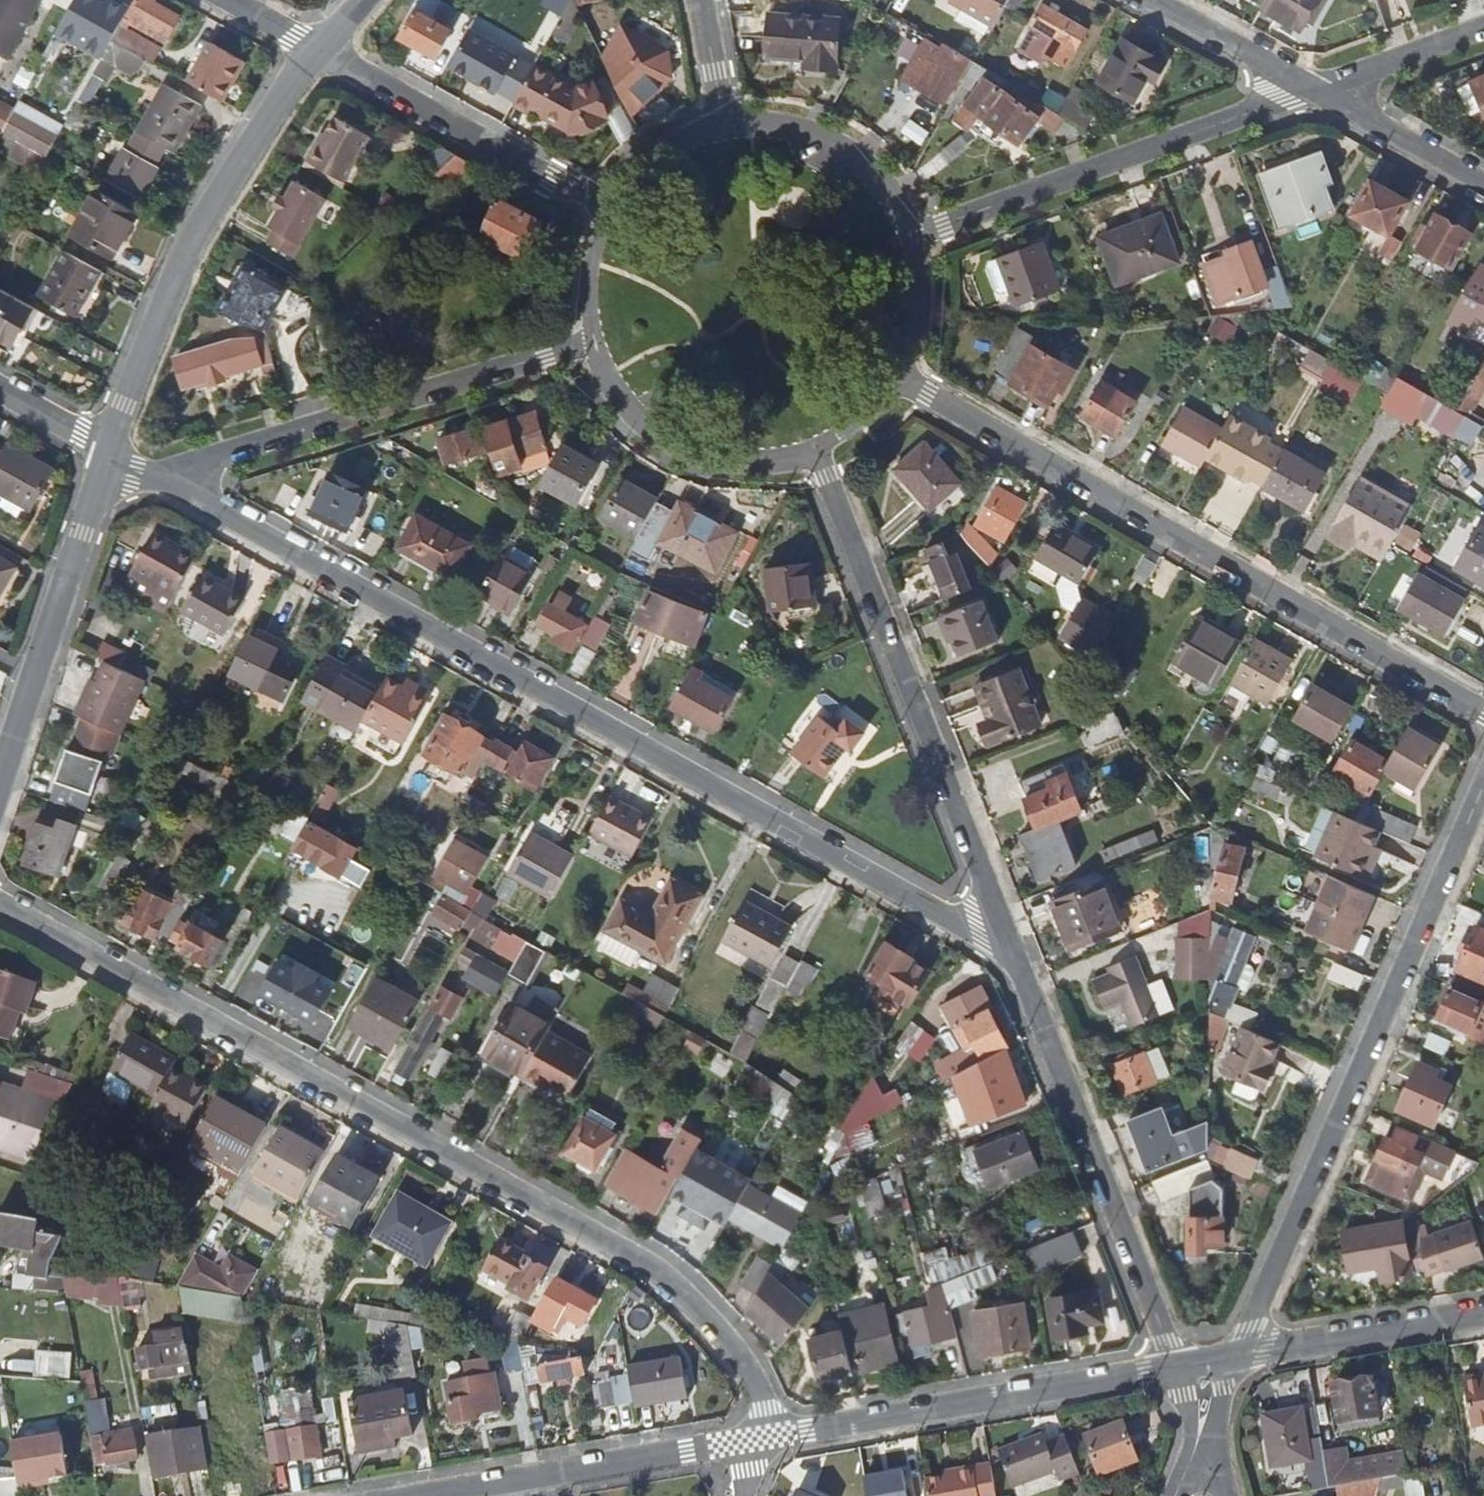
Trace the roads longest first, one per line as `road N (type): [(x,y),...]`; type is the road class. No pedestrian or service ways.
road 1 (residential): [(152,476),(974,933),(1009,939)]
road 2 (residential): [(762,1438),(758,1387),(686,1292),(0,903)]
road 3 (residential): [(899,378),(1483,716)]
road 4 (residential): [(1239,1355),(1483,783)]
road 5 (residential): [(815,449),(1009,939)]
road 6 (residential): [(152,476),(593,342)]
road 7 (residential): [(1009,939),(1175,1367)]
road 8 (residential): [(108,445),(194,240),(247,147),(322,50)]
road 9 (residential): [(1313,89),(913,235)]
road 10 (residential): [(762,1438),(1175,1367)]
road 11 (residential): [(108,445),(0,775)]
road 12 (residential): [(420,1495),(762,1438)]
road 13 (residential): [(322,50),(606,212)]
road 14 (residential): [(593,342),(622,397),(681,444),(755,460),(815,449)]
road 15 (residential): [(1239,1355),(1483,1313)]
road 16 (residential): [(913,235),(883,184),(838,146),(782,127),(723,127)]
road 17 (residential): [(1483,185),(1313,89)]
road 18 (residential): [(1313,89),(1144,0)]
road 19 (residential): [(1313,89),(1483,27)]
road 20 (residential): [(723,127),(652,158),(606,212)]
road 21 (residential): [(899,378),(922,298),(913,235)]
road 22 (residential): [(606,212),(588,262),(593,342)]
road 23 (residential): [(723,127),(706,0)]
road 24 (residential): [(0,386),(108,445)]

